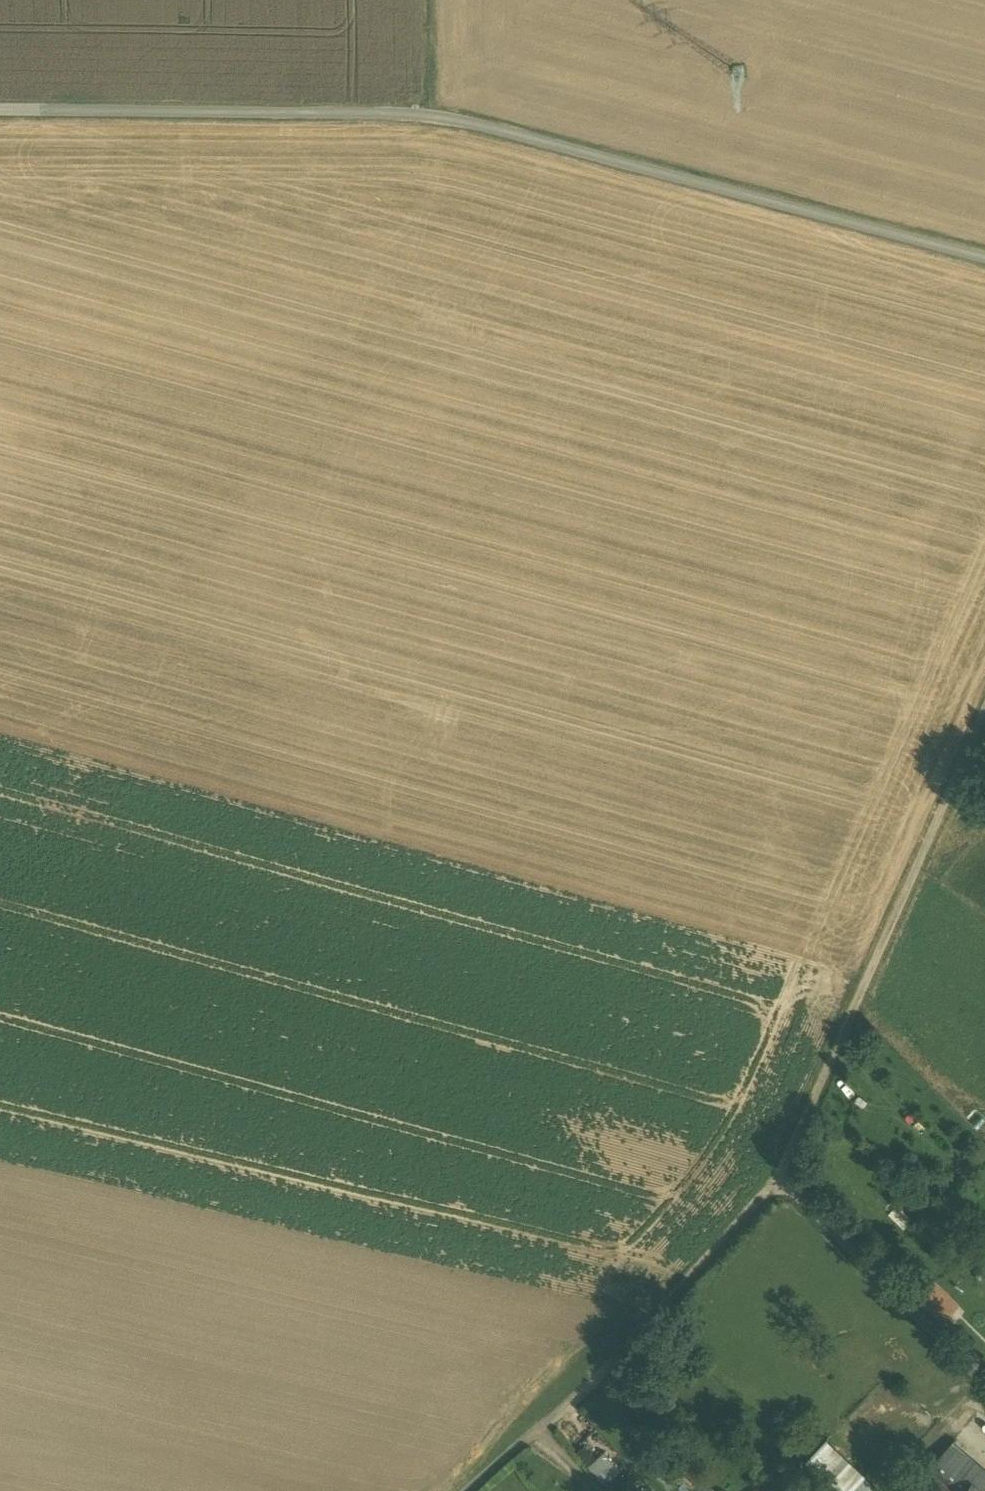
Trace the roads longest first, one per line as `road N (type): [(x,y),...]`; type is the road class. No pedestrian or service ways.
road 1 (track): [(0,110),(428,113),(984,261)]
road 2 (track): [(471,1490),(781,1181),(984,712)]
road 3 (track): [(984,1378),(781,1181)]

